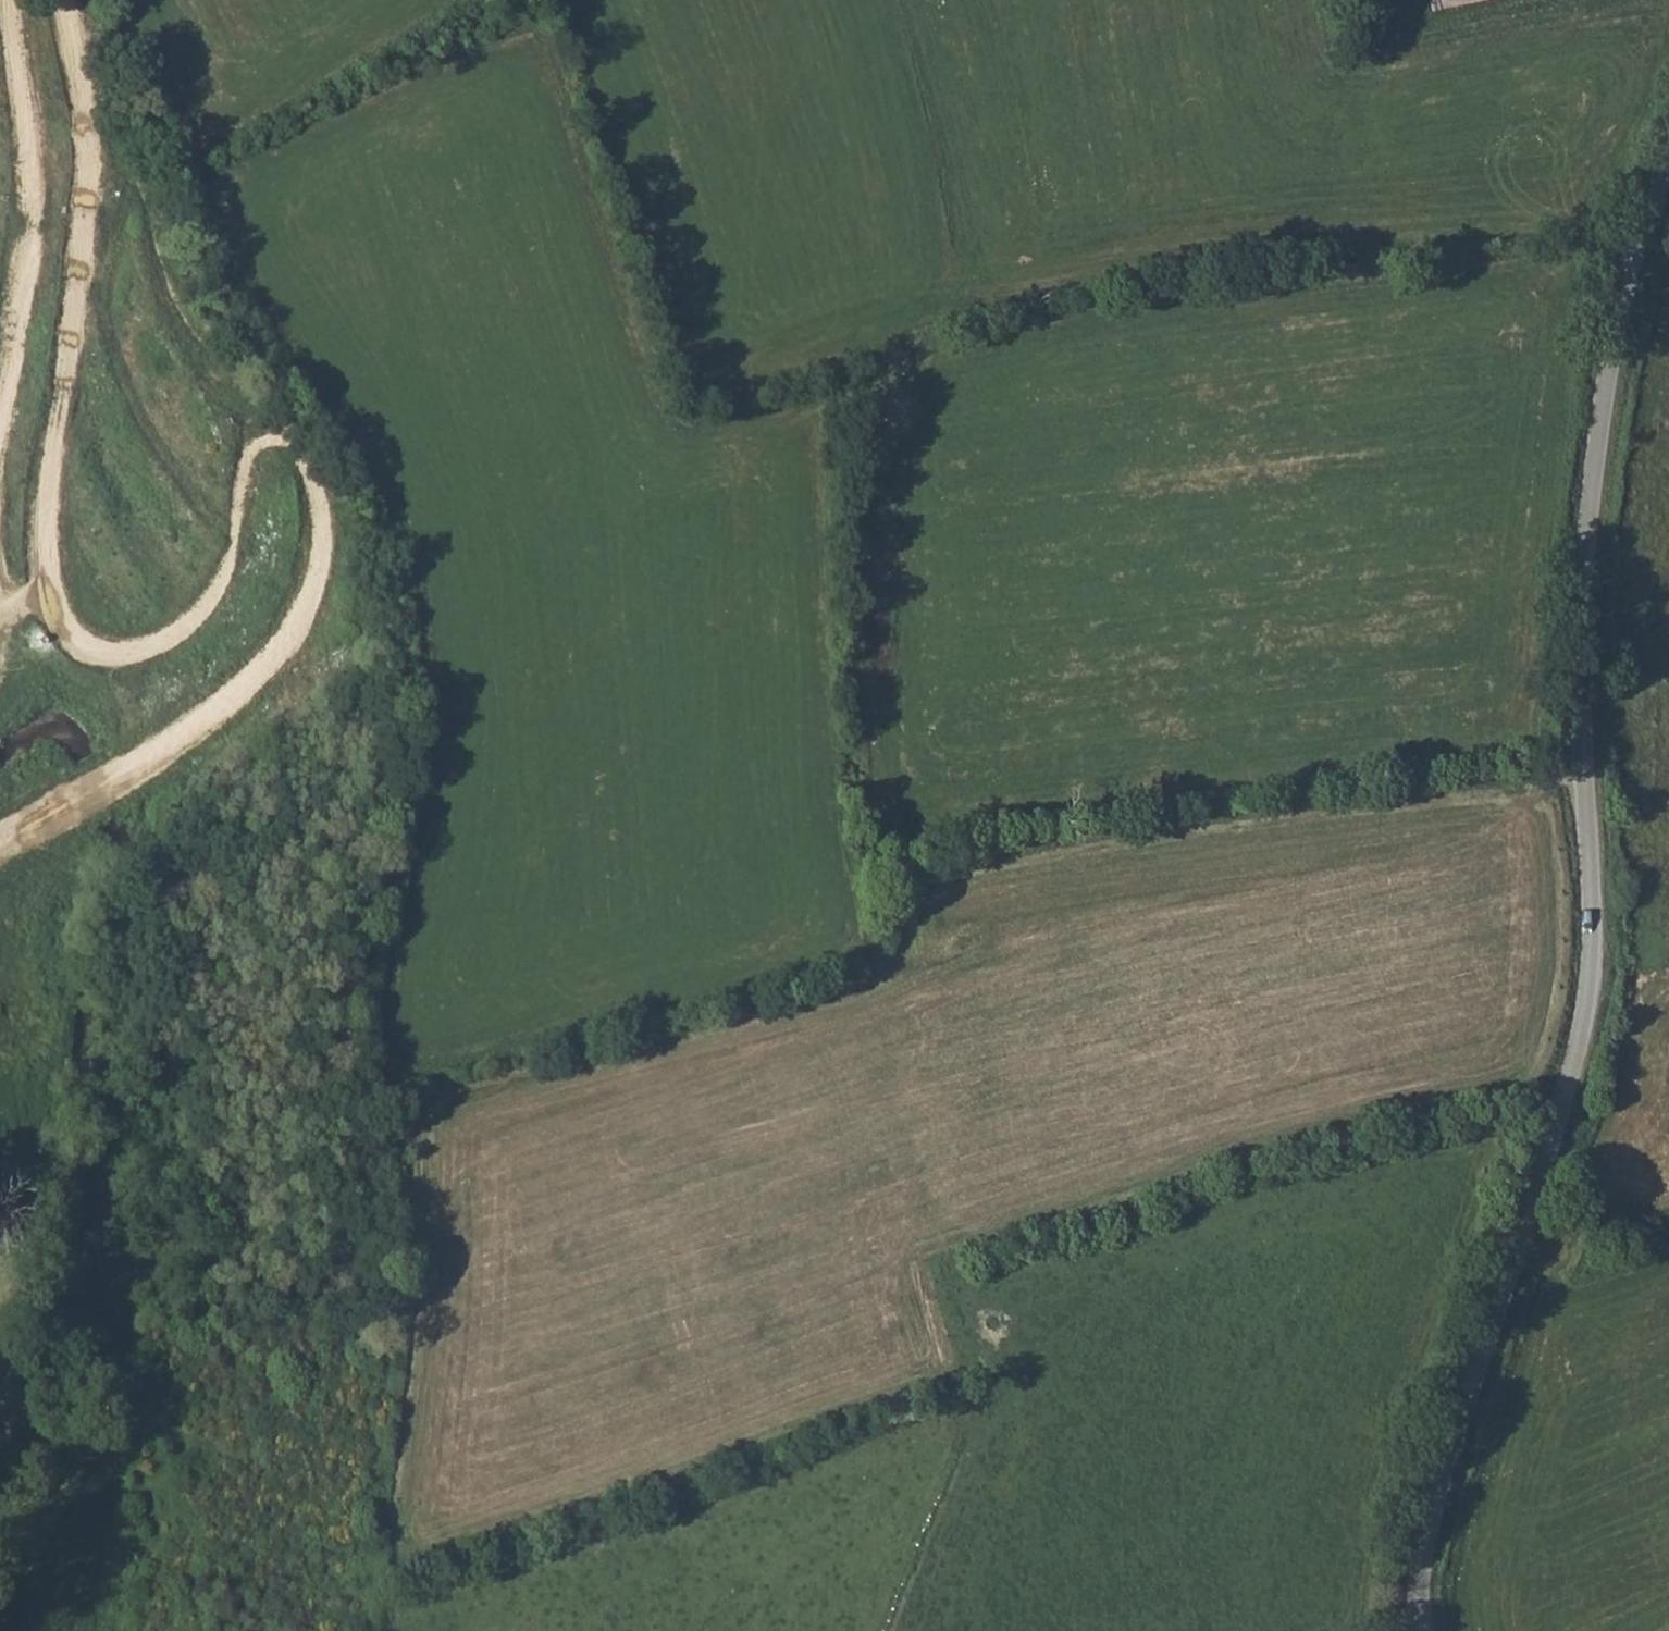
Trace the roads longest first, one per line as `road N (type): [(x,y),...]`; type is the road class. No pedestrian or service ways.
road 1 (unclassified): [(1422,1630),(1419,1582),(1438,1489),(1572,1080),(1591,992),(1586,565),(1618,318),(1668,170)]

